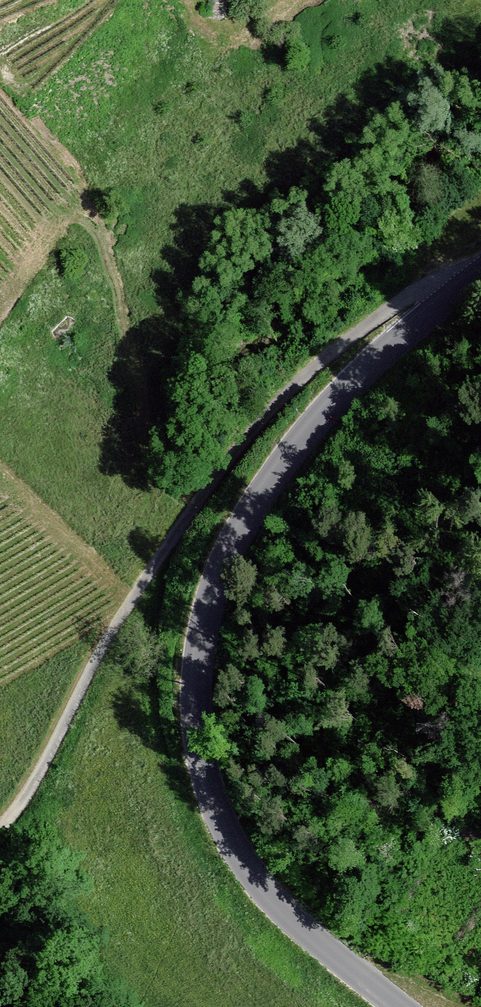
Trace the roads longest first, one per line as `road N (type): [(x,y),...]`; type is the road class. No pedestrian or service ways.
road 1 (tertiary): [(480,271),(314,403),(261,476),(214,562),(196,659),(195,719),(214,813),(239,858),(278,910),(396,1006)]
road 2 (track): [(480,257),(443,275),(287,392),(201,497),(124,611),(30,793),(0,834)]

